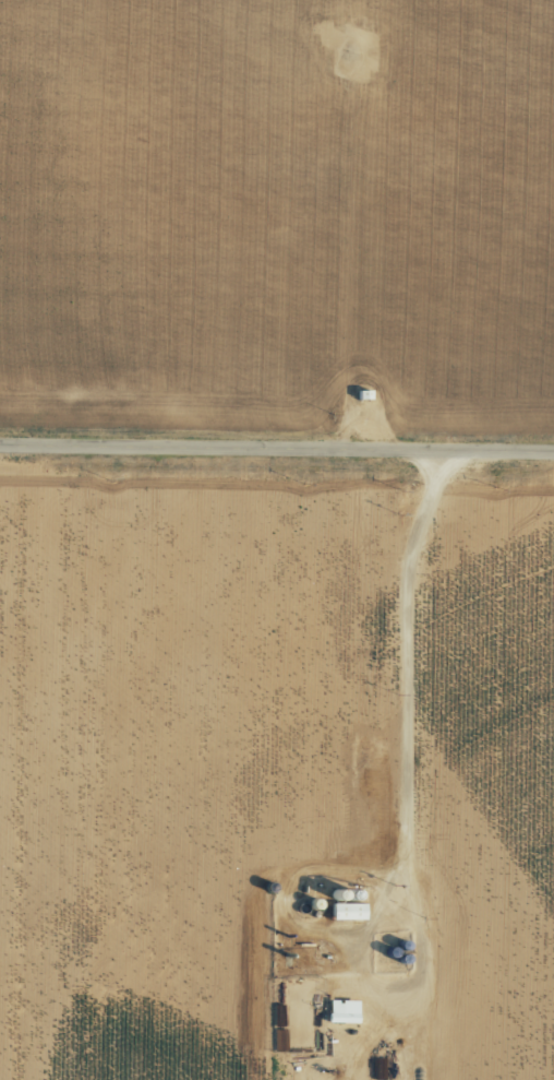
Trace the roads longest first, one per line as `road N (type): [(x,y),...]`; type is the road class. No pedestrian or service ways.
road 1 (tertiary): [(553,462),(0,453)]

